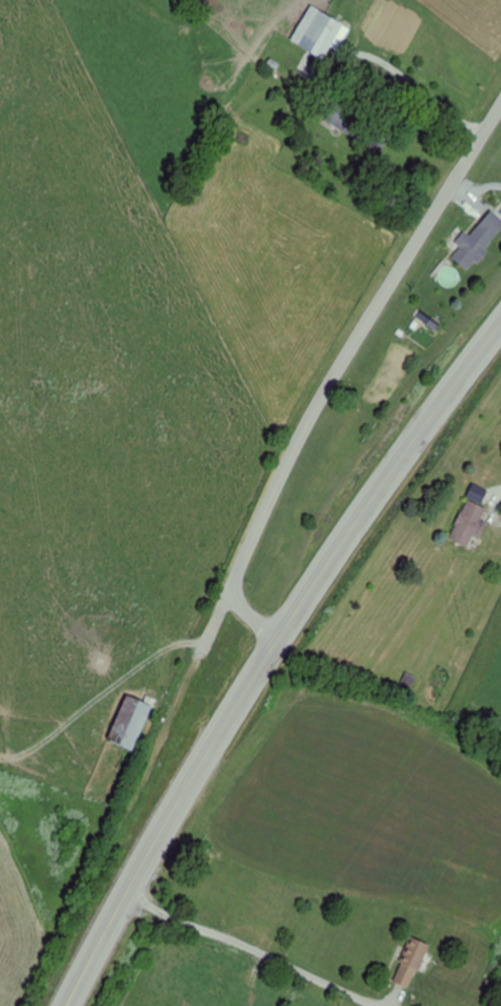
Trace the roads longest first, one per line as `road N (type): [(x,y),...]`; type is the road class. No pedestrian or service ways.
road 1 (primary): [(66,1005),(276,642),(500,325)]
road 2 (tertiary): [(277,641),(239,607),(237,572),(308,422),(500,105)]

